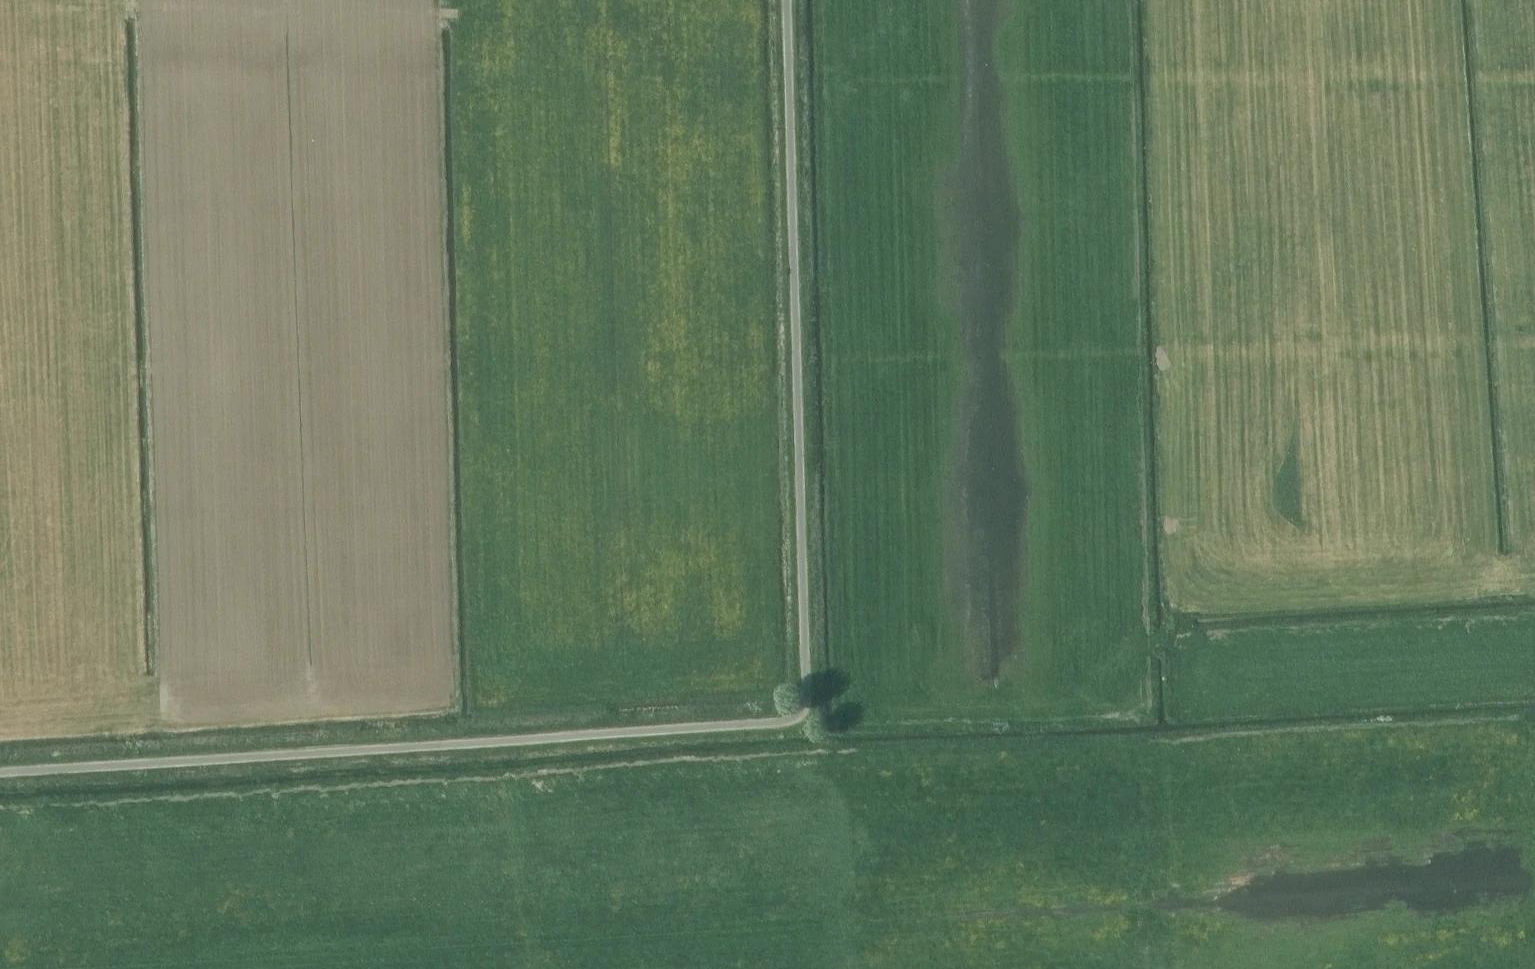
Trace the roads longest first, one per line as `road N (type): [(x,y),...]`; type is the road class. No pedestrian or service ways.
road 1 (track): [(462,12),(38,0)]

